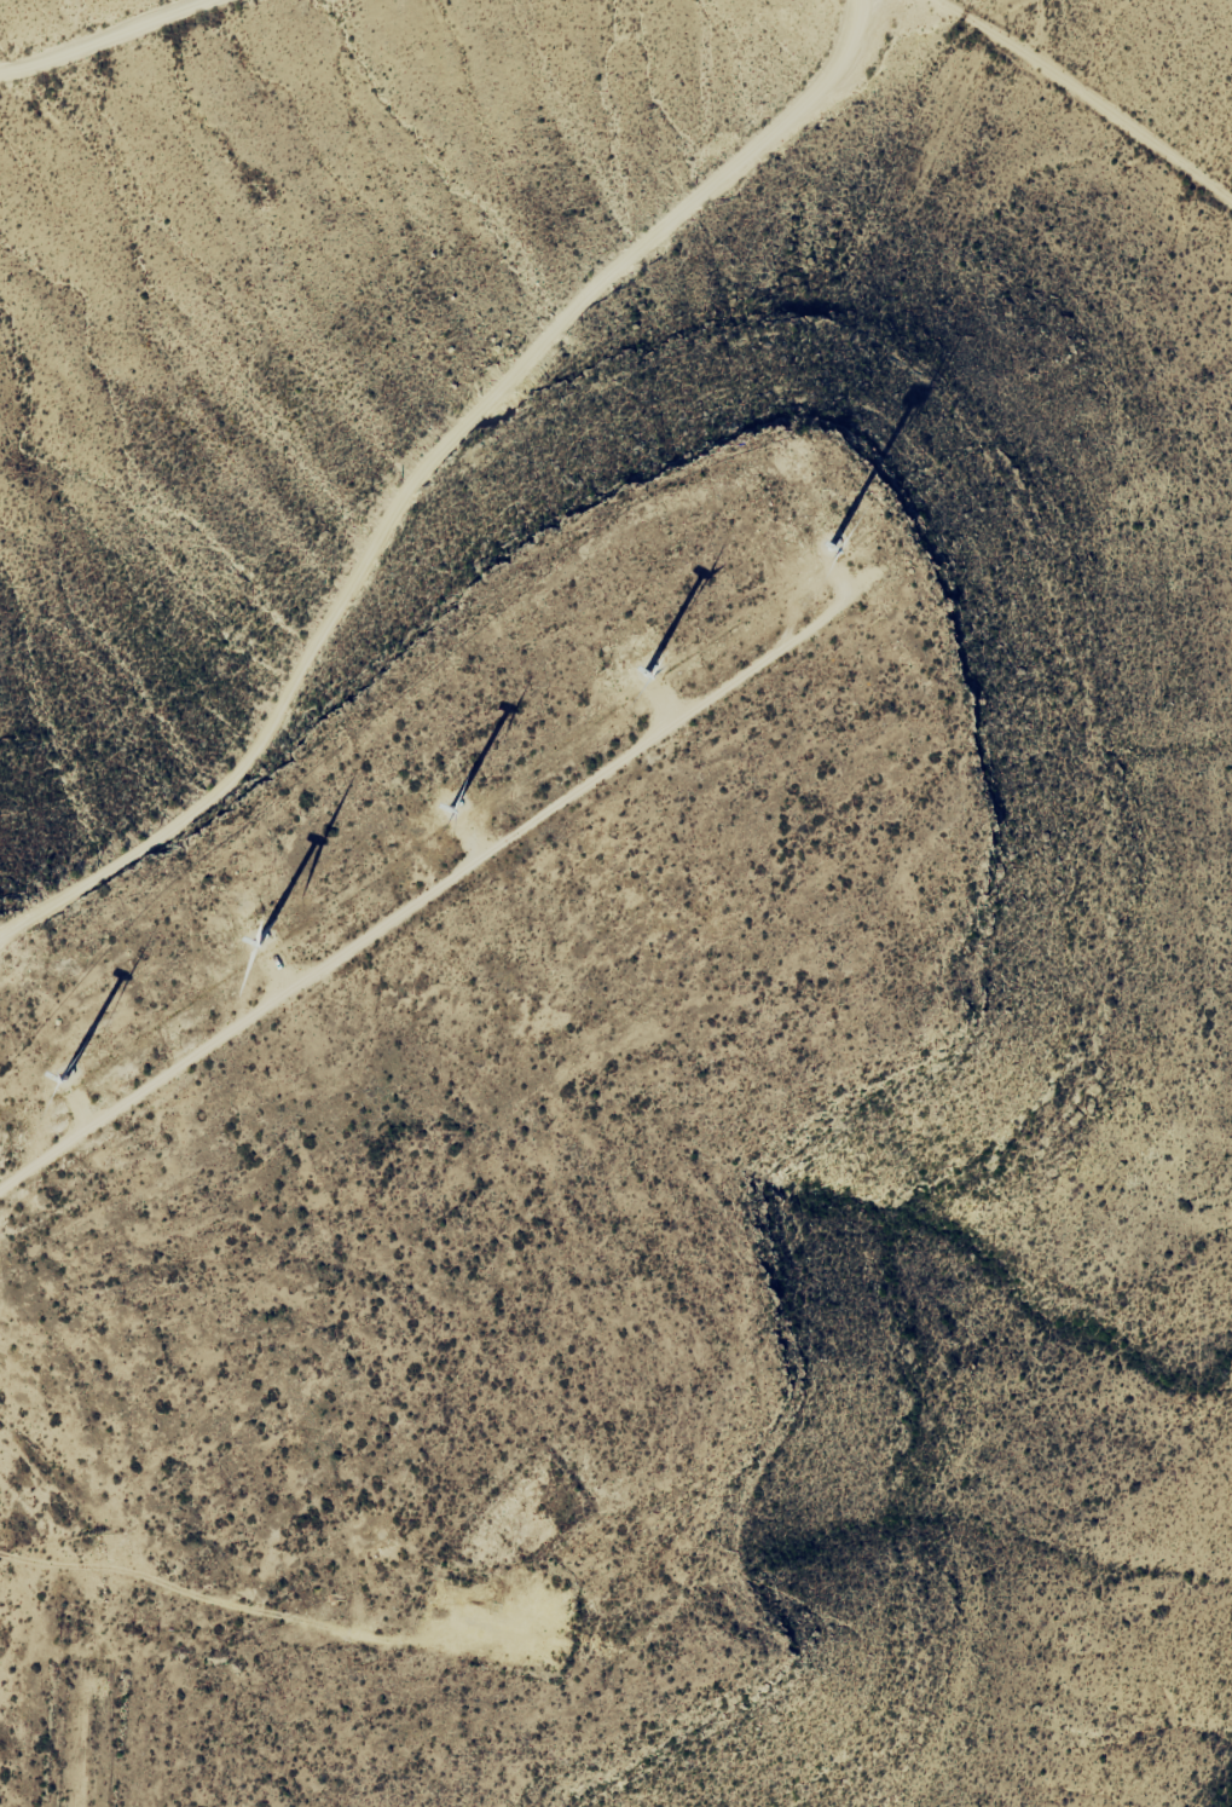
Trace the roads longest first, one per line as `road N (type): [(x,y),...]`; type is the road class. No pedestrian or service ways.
road 1 (track): [(0,944),(108,850),(299,735),(461,446),(796,139),(862,50),(858,0)]
road 2 (track): [(0,1556),(337,1647),(443,1643)]
road 3 (track): [(345,0),(53,110),(0,107)]

